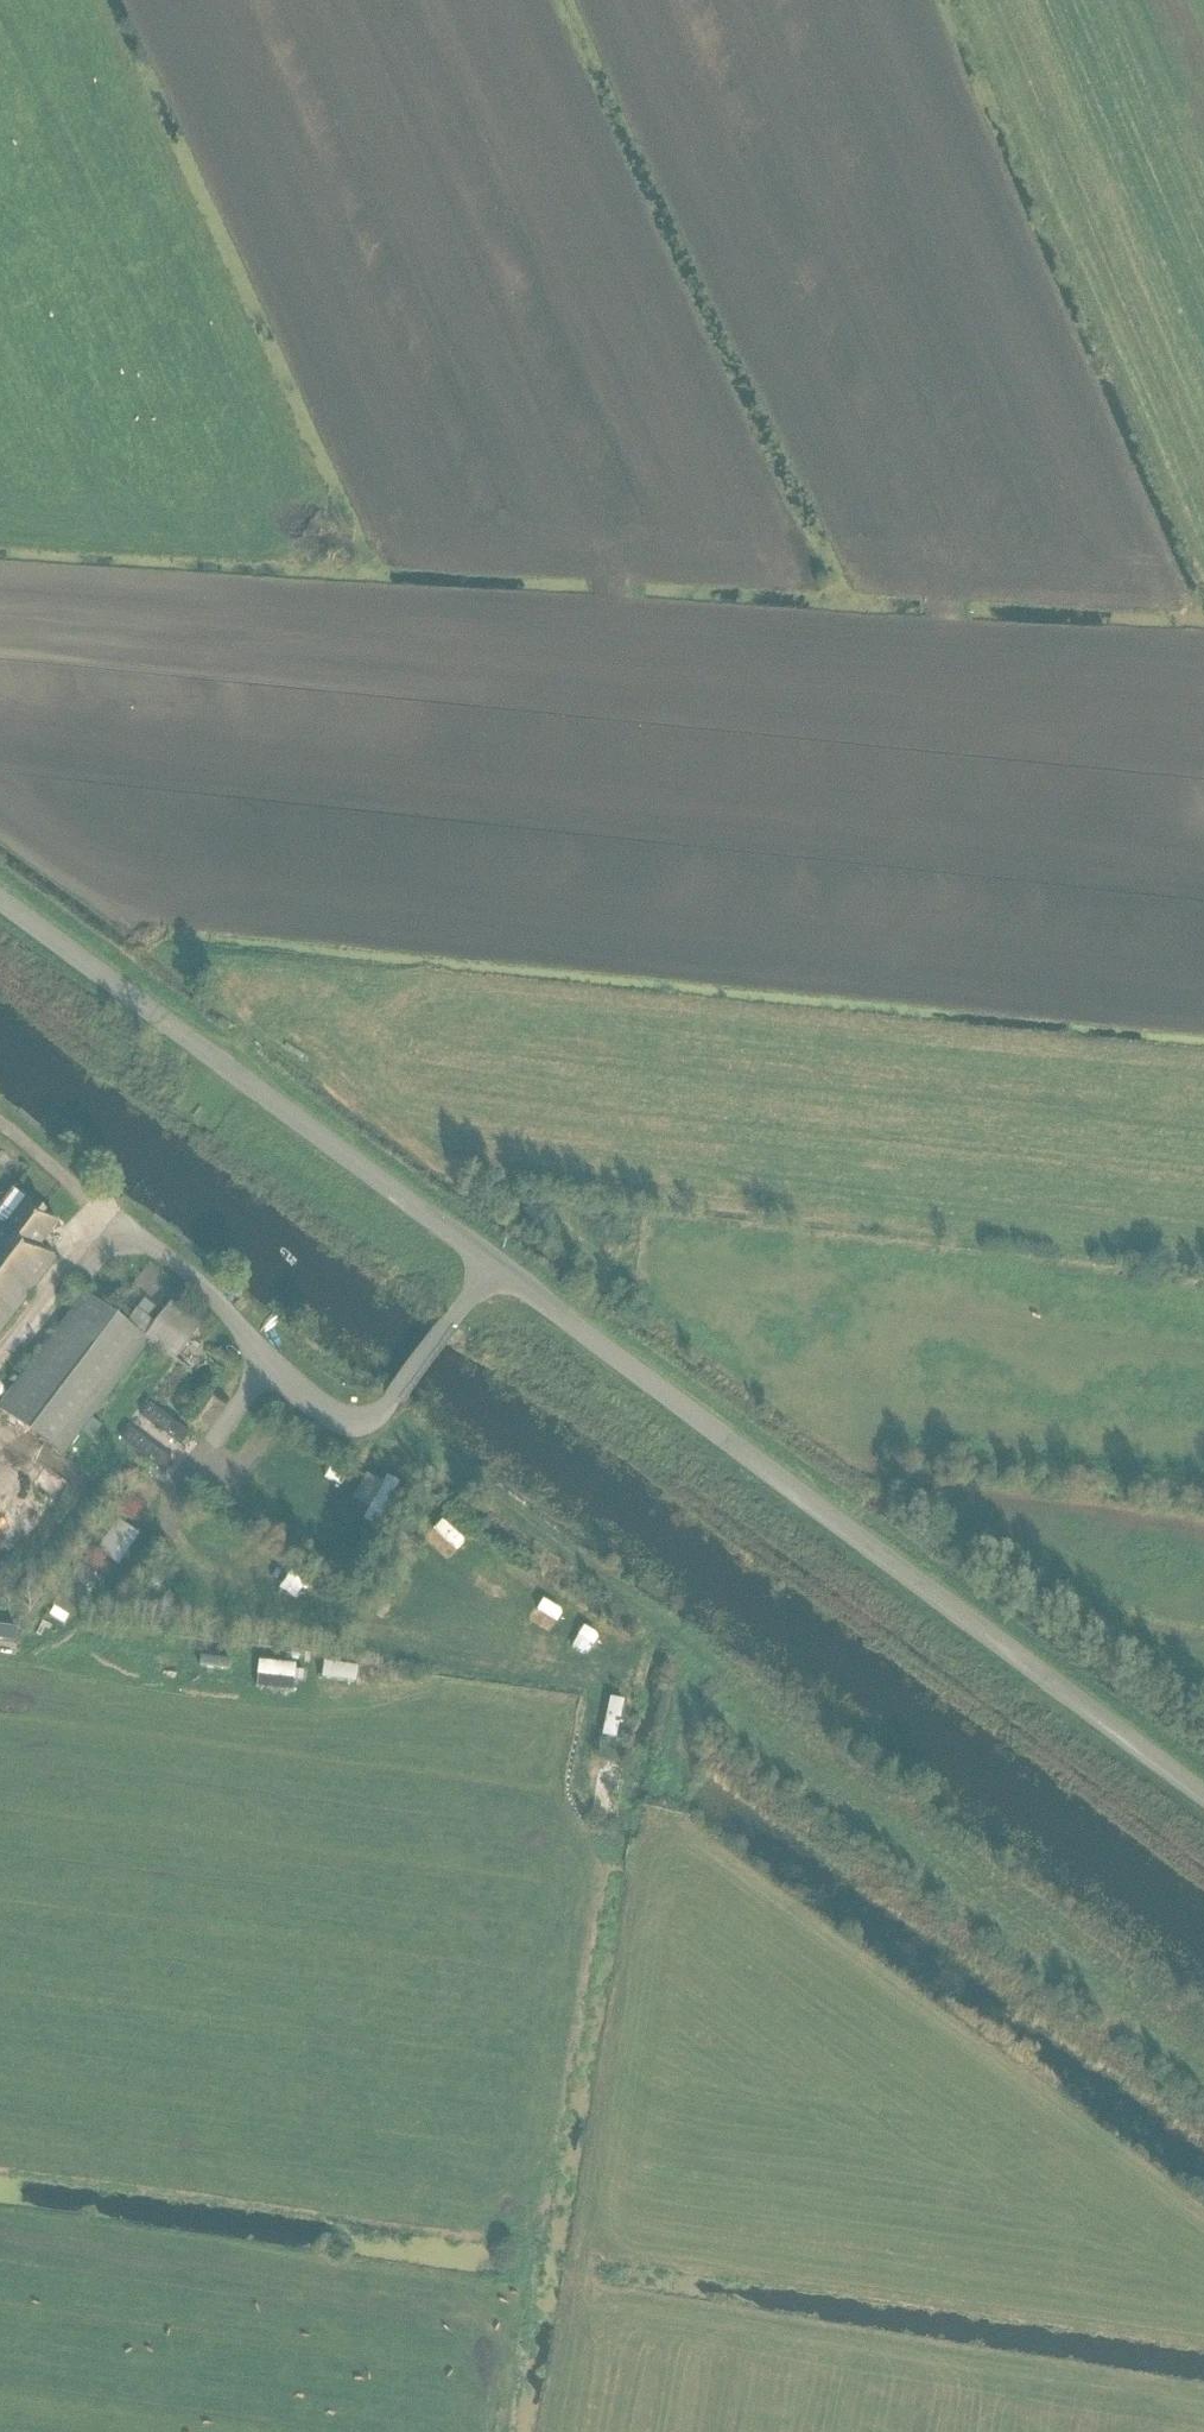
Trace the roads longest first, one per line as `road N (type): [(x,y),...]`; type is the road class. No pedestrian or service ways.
road 1 (tertiary): [(1203,1795),(490,1271)]
road 2 (tertiary): [(490,1271),(0,899)]
road 3 (unclassified): [(490,1271),(386,1407),(364,1422),(312,1401),(235,1319)]

